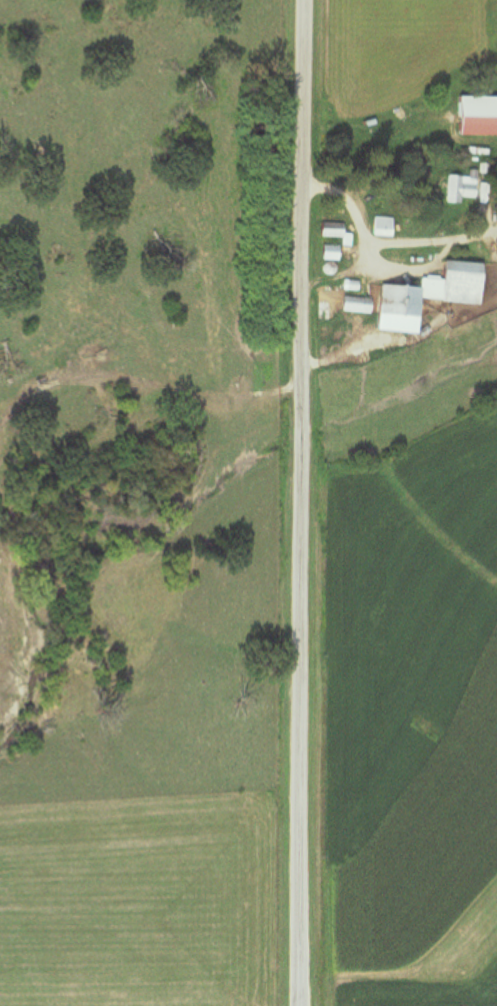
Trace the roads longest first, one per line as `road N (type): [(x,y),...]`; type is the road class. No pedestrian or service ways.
road 1 (secondary): [(296,1005),(301,0)]

